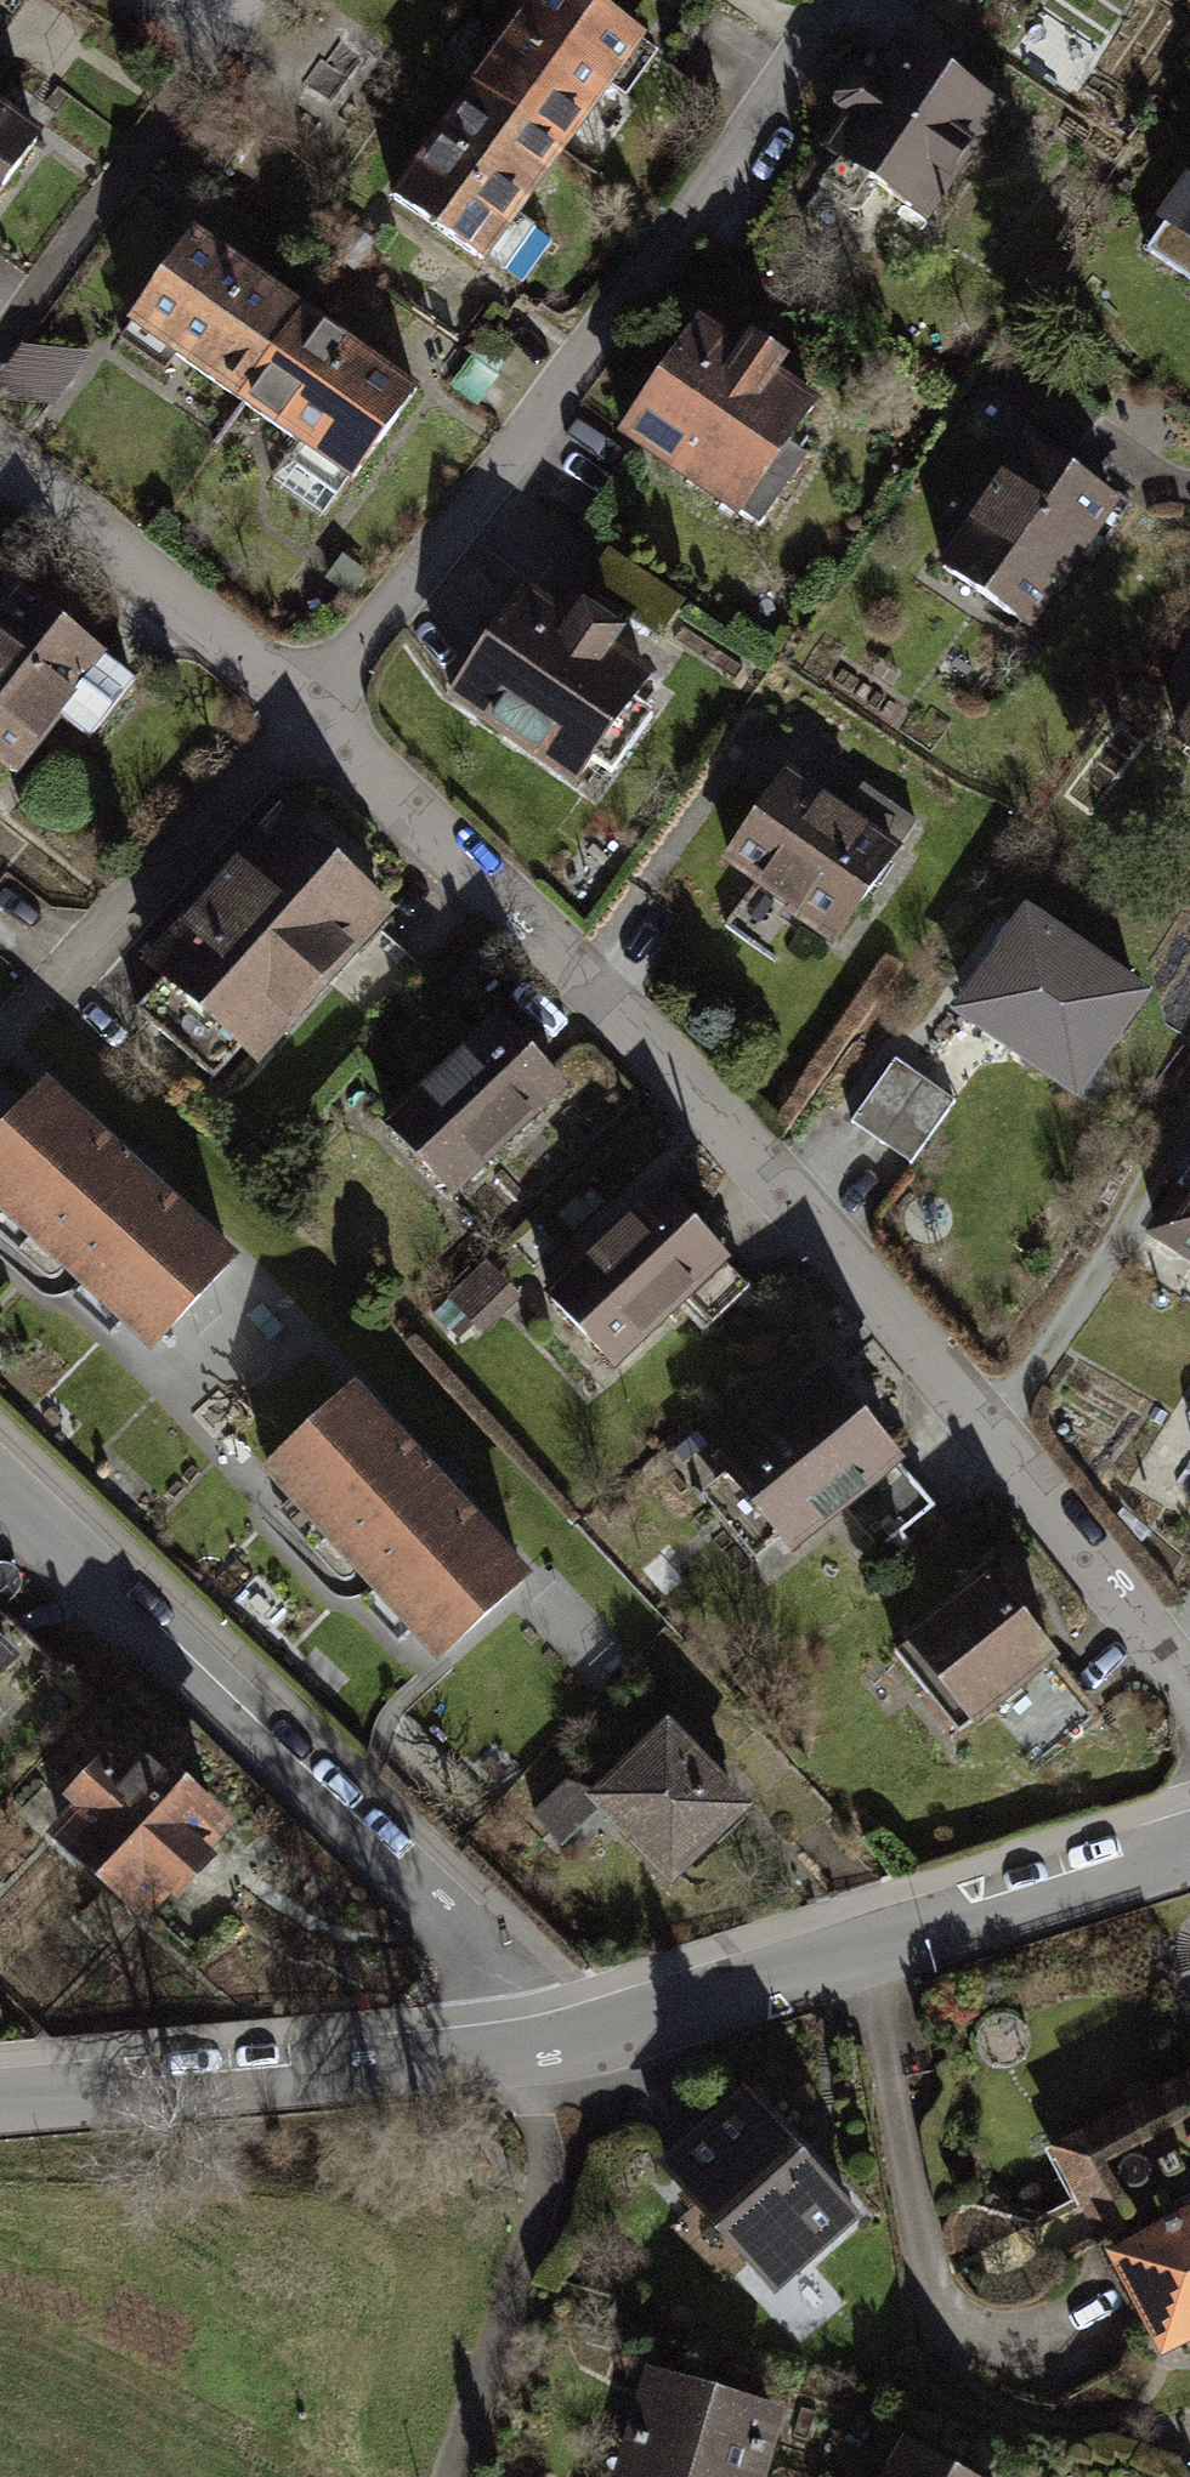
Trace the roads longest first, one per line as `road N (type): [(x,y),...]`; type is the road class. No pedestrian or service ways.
road 1 (residential): [(1189,1697),(1017,1472),(602,993),(311,707)]
road 2 (residential): [(311,707),(707,194),(834,0)]
road 3 (residential): [(581,2039),(0,1470)]
road 4 (residential): [(581,2039),(1189,1845)]
road 5 (residential): [(0,2099),(410,2066),(581,2039)]
road 6 (residential): [(0,1056),(311,707)]
road 7 (residential): [(311,707),(0,470)]

